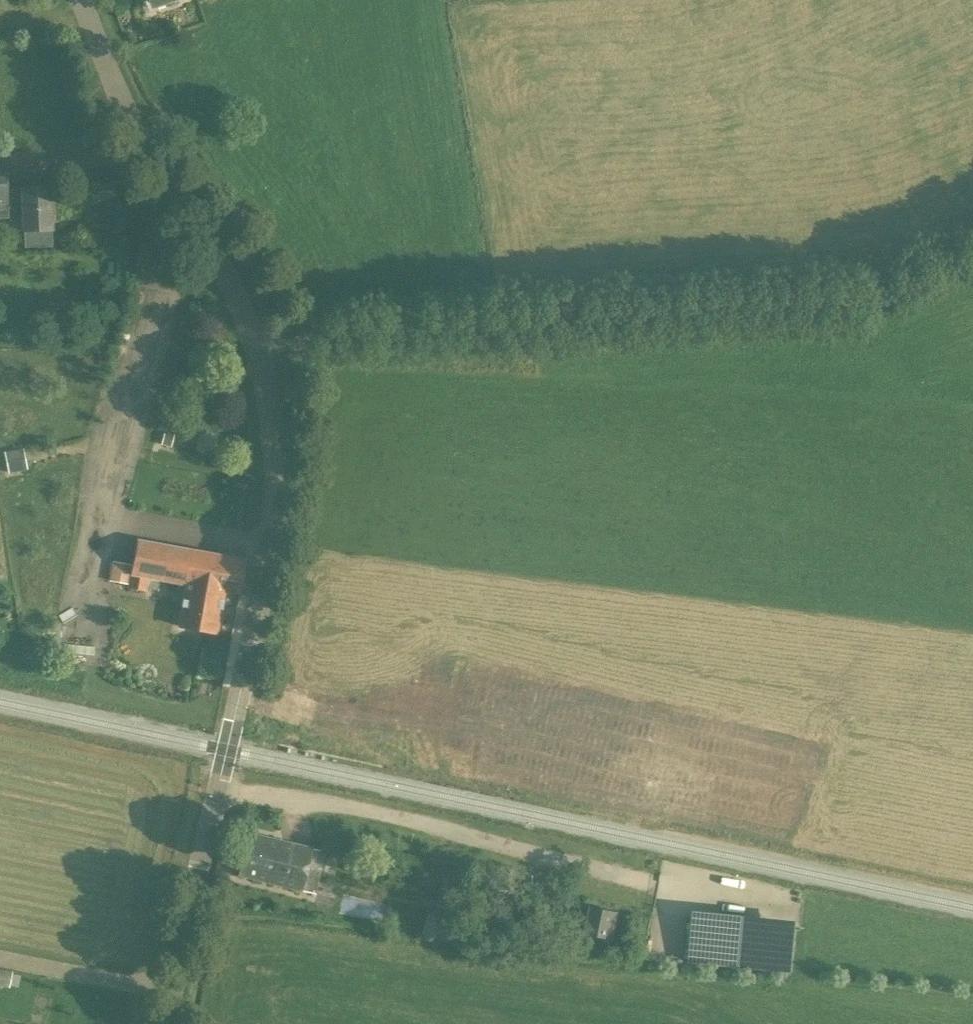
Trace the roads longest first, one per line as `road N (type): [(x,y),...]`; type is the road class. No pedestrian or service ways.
road 1 (tertiary): [(179,1023),(215,805),(272,595),(279,511),(267,396),(245,317),(214,245),(127,117),(85,0)]
road 2 (track): [(184,993),(0,960)]

